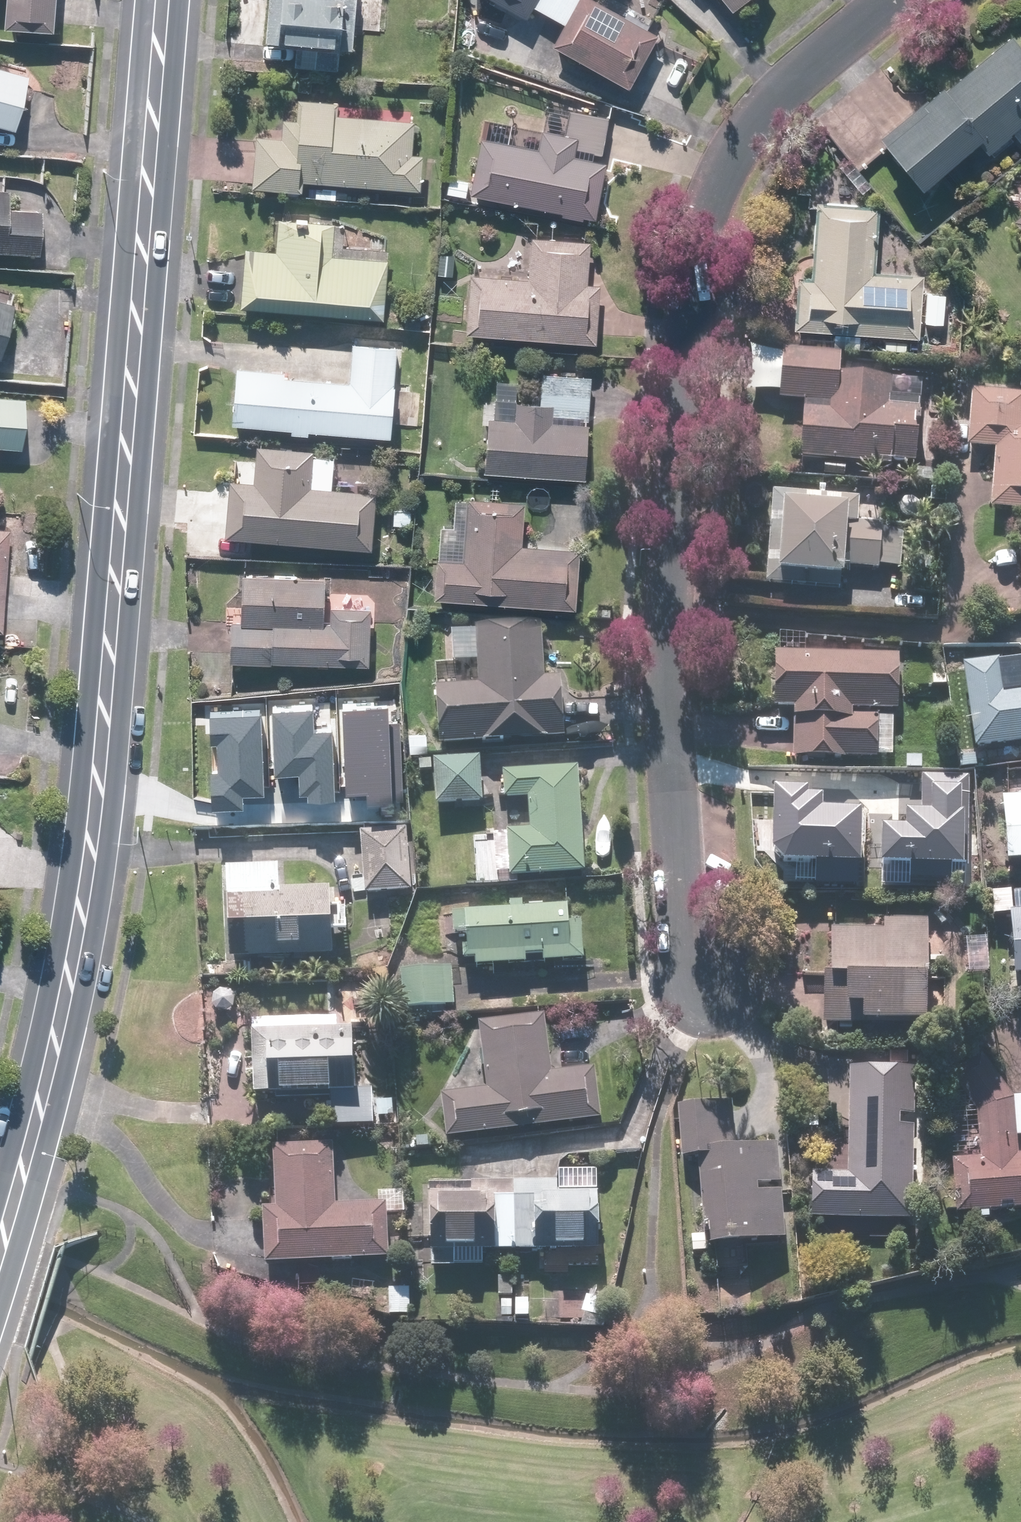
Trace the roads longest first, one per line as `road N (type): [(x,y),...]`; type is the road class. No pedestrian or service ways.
road 1 (secondary): [(167,0),(86,879),(0,1248)]
road 2 (residential): [(904,0),(747,129),(713,197),(675,626),(697,984)]

